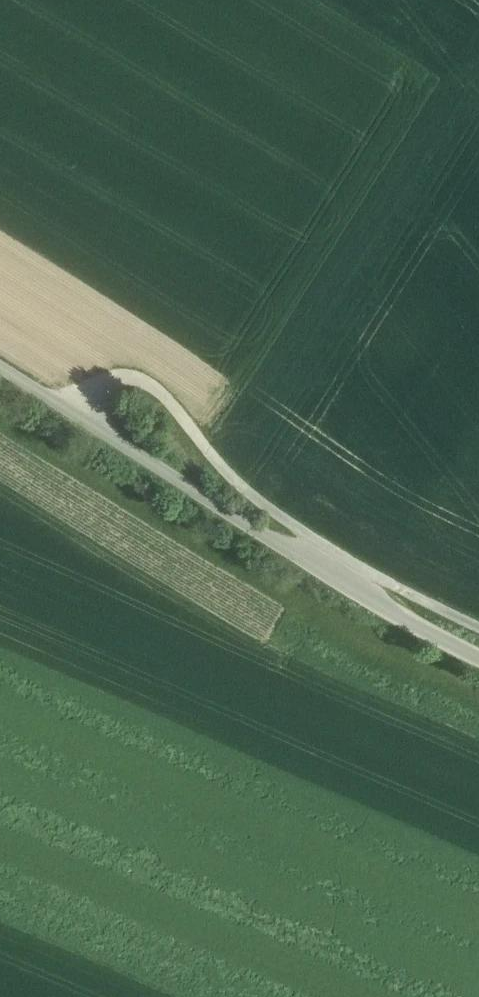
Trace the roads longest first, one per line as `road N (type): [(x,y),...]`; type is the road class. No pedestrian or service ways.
road 1 (track): [(0,361),(393,608),(478,648)]
road 2 (track): [(57,396),(123,382),(302,528),(396,586),(478,623)]

